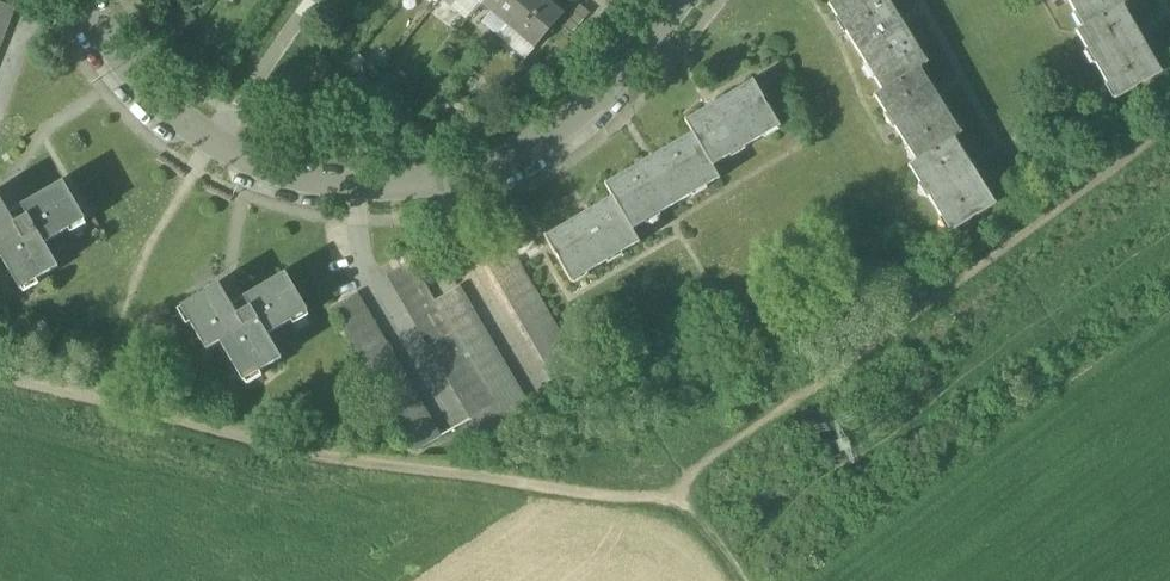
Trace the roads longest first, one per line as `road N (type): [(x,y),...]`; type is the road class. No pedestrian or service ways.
road 1 (residential): [(79,0),(107,52),(173,129),(211,155),(360,197),(448,191),(542,146),(680,0)]
road 2 (track): [(0,384),(319,455),(639,503),(673,486)]
road 3 (track): [(673,486),(1169,127)]

